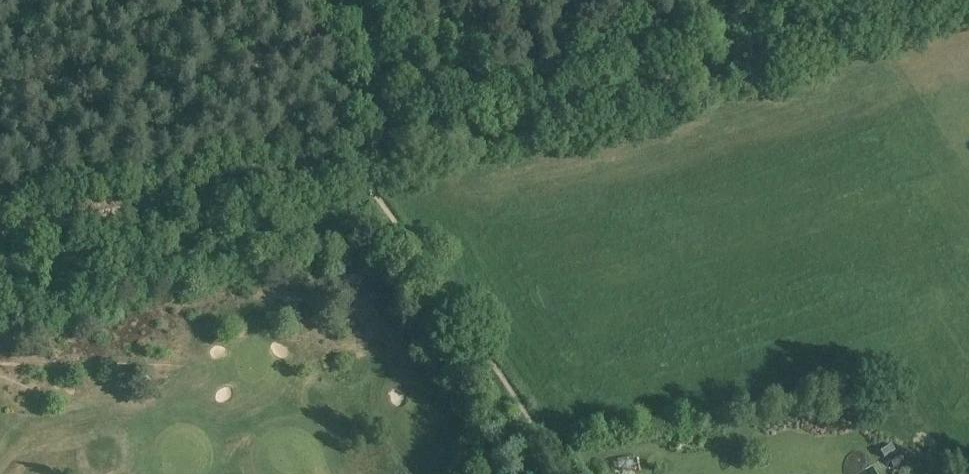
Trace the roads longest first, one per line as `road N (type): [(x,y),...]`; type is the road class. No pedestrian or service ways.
road 1 (track): [(0,237),(716,82),(915,0)]
road 2 (track): [(572,473),(374,183),(368,158)]

